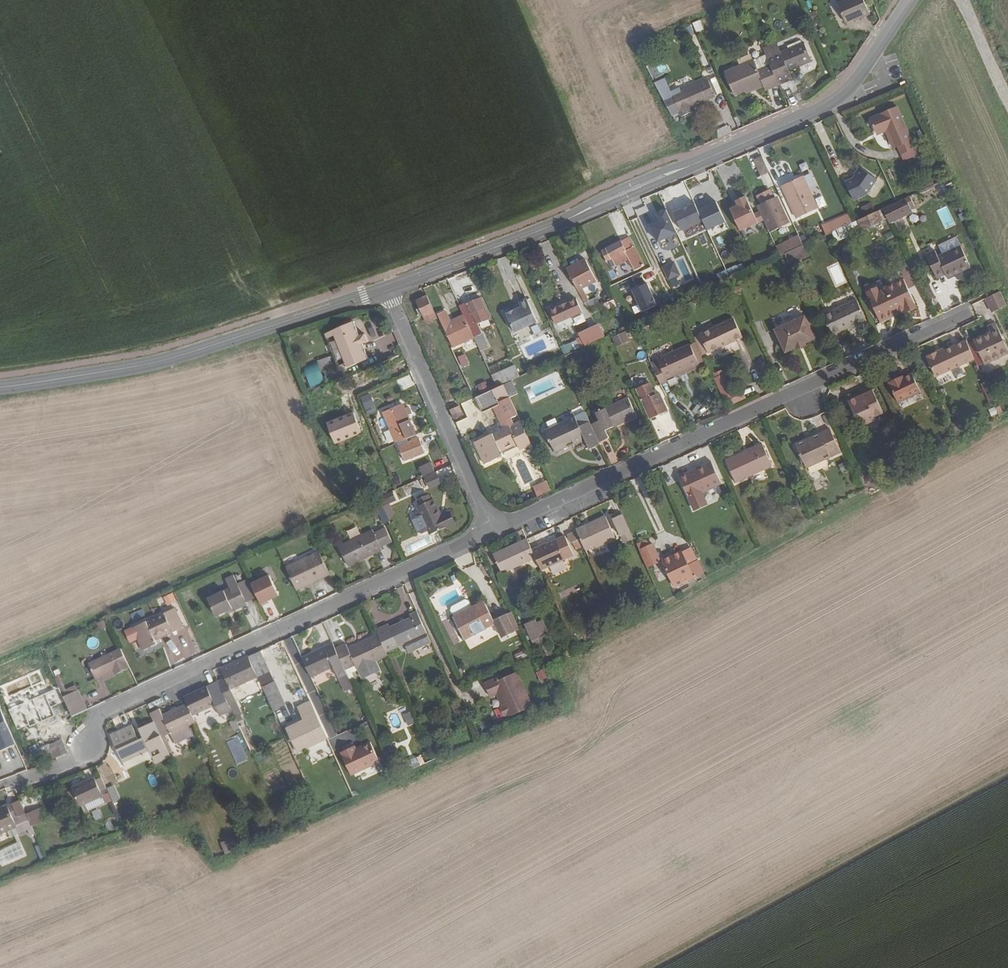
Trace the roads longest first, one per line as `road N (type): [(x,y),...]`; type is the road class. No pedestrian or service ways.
road 1 (residential): [(909,0),(841,96),(385,290)]
road 2 (residential): [(0,790),(76,765),(102,716),(493,530)]
road 3 (residential): [(493,530),(960,314)]
road 4 (residential): [(385,290),(131,369),(0,390)]
road 5 (track): [(670,967),(1007,784)]
road 6 (residential): [(493,530),(385,290)]

